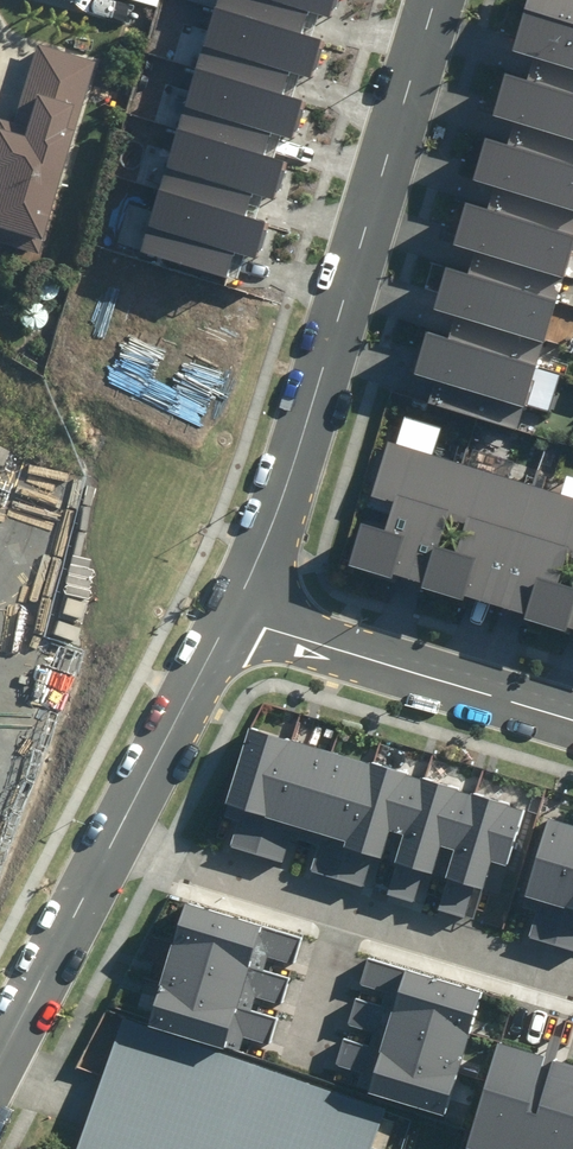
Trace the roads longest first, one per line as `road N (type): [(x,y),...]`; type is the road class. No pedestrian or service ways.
road 1 (residential): [(236,607),(436,0)]
road 2 (residential): [(115,841),(572,981)]
road 3 (residential): [(236,607),(572,710)]
road 4 (residential): [(115,841),(236,607)]
road 5 (residential): [(0,1059),(115,841)]

